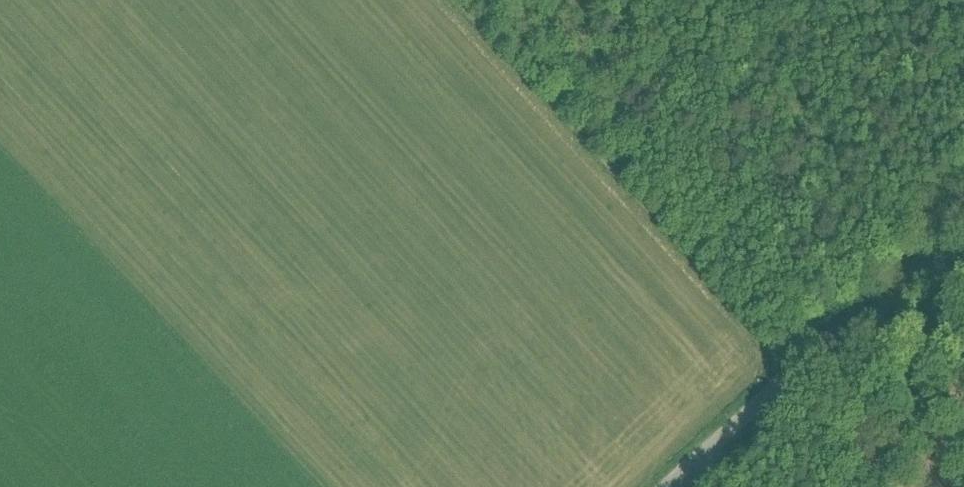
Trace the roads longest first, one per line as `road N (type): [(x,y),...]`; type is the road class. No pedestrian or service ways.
road 1 (track): [(447,0),(793,374)]
road 2 (unclassified): [(963,215),(670,486)]

